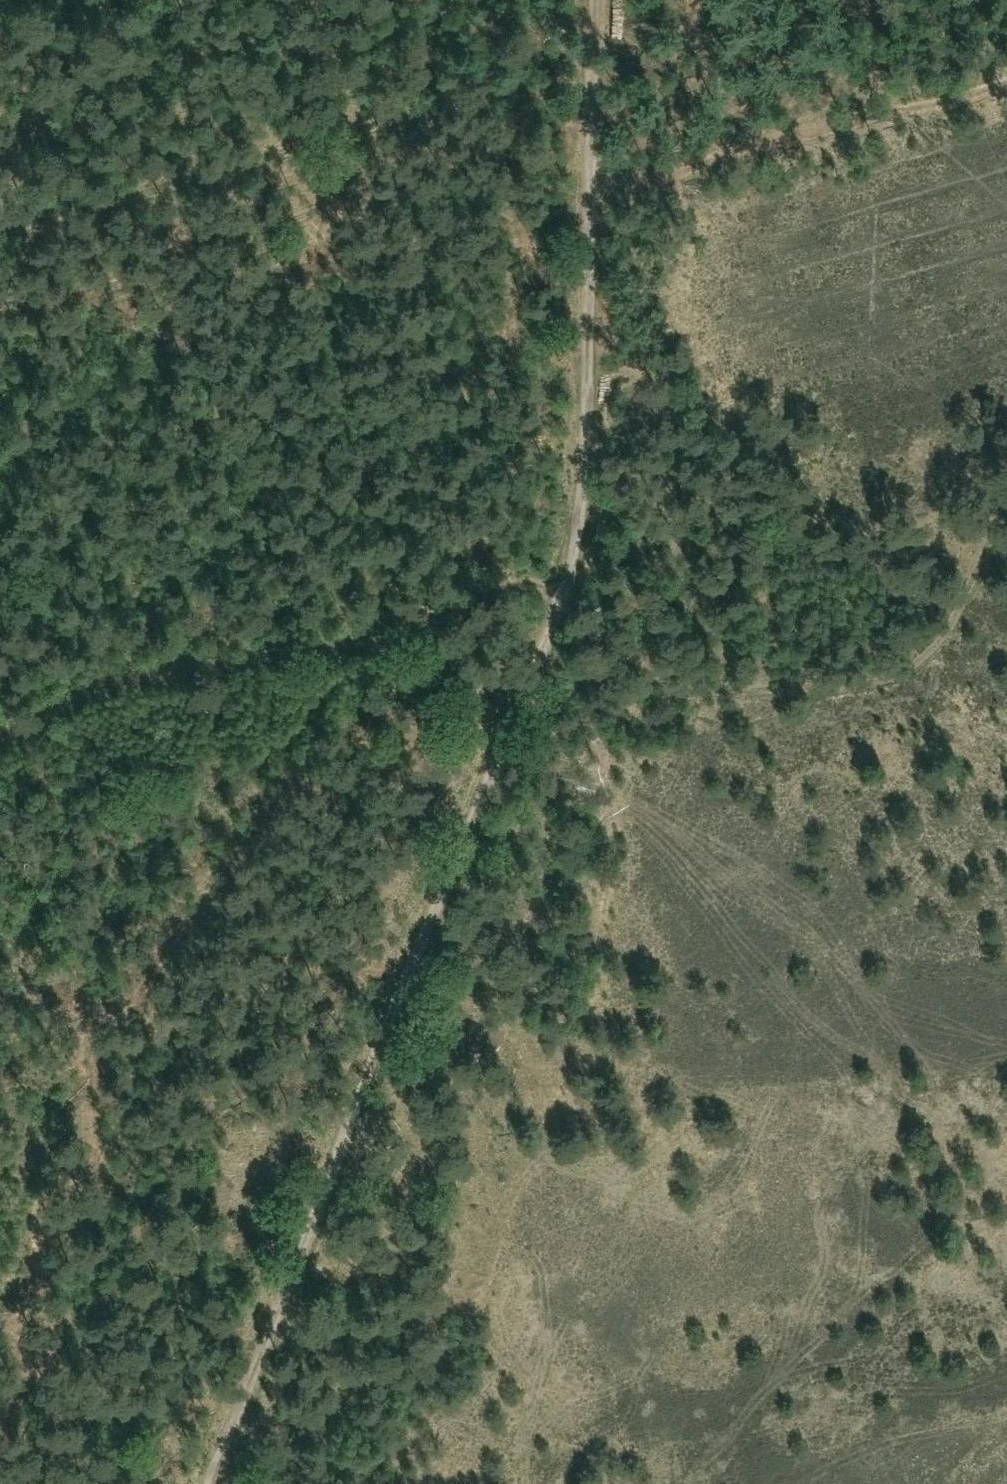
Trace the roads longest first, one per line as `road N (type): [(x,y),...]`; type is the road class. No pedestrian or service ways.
road 1 (track): [(594,0),(587,447),(570,572),(213,1483)]
road 2 (track): [(570,572),(0,730)]

